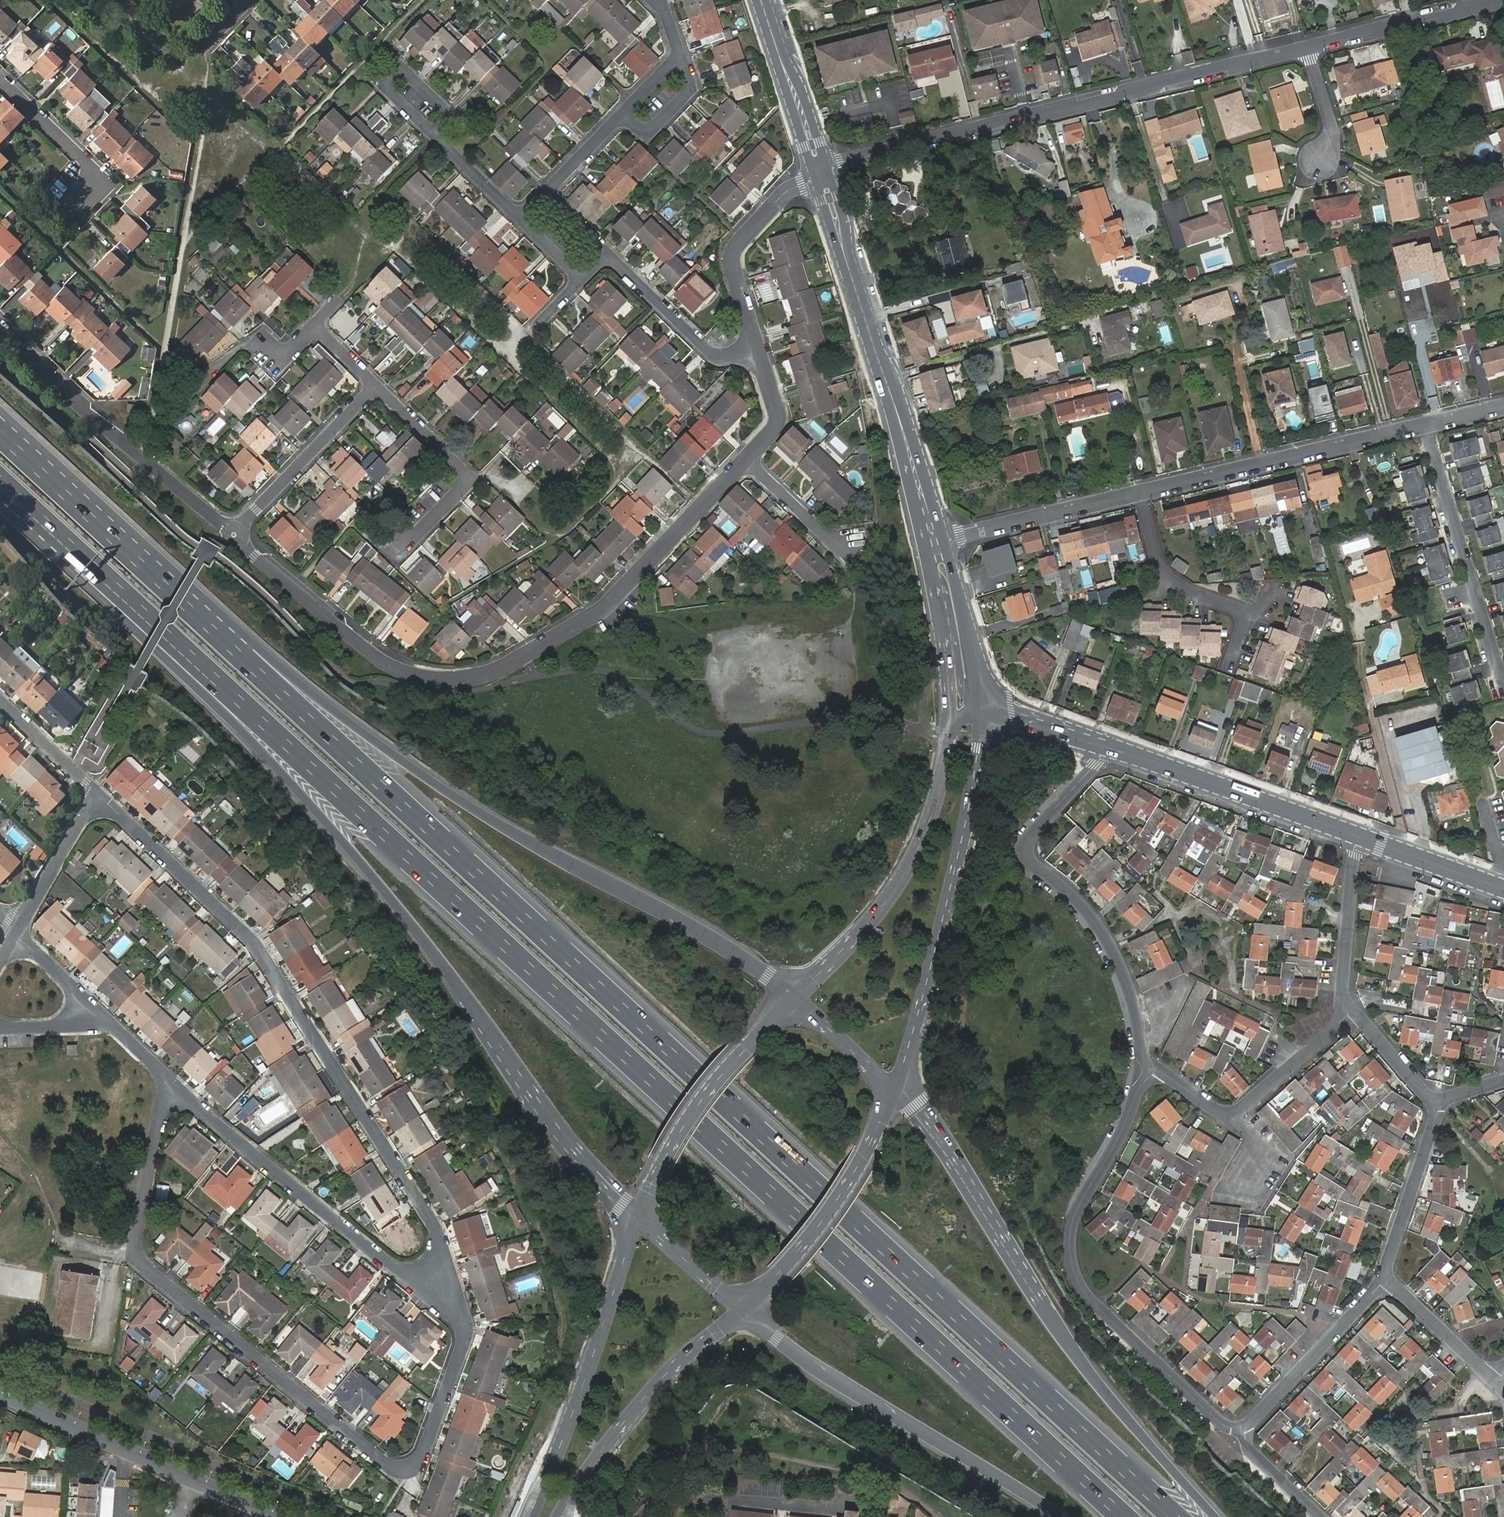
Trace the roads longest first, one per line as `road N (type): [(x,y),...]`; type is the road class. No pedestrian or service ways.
road 1 (motorway): [(88,562),(1124,1516)]
road 2 (motorway): [(1174,1516),(244,659)]
road 3 (motorway): [(88,562),(343,841),(571,1149),(637,1217)]
road 4 (residential): [(446,1302),(464,1327),(463,1343),(422,1463),(407,1474),(142,1265),(138,1237),(167,1078)]
road 5 (motorway): [(794,997),(684,924),(465,804),(244,659)]
road 6 (residential): [(745,456),(604,610),(527,658),(477,677),(389,666),(235,534)]
road 7 (residential): [(446,1302),(433,1223),(257,945),(95,792)]
road 8 (motorway): [(1215,1516),(1083,1365),(960,1168),(896,1089)]
road 9 (residential): [(1308,45),(820,168)]
road 10 (residential): [(1156,1068),(1078,1208),(1068,1239),(1076,1280),(1221,1425),(1243,1429)]
road 11 (residential): [(1105,745),(1023,852),(1102,932),(1129,989),(1143,1053),(1156,1068)]
road 12 (secondary): [(896,1089),(967,821),(983,705)]
road 13 (motorway): [(742,1310),(818,1369),(1062,1516)]
road 14 (residential): [(446,1302),(373,1252),(167,1078)]
road 15 (motorway): [(244,659),(0,435)]
road 16 (secondary): [(950,722),(939,792),(916,854),(866,925),(794,997)]
road 17 (primary): [(637,1217),(531,1516)]
road 18 (residential): [(235,534),(0,327)]
road 19 (residential): [(0,1392),(276,1516)]
road 20 (residential): [(1144,493),(1425,426)]
road 21 (primary): [(558,1516),(613,1436),(742,1310)]
road 22 (primary): [(794,997),(704,1099),(637,1217)]
road 23 (residential): [(1503,686),(1425,426)]
road 24 (primary): [(742,1310),(827,1217),(896,1089)]
road 25 (secondary): [(1358,835),(1105,745)]
road 26 (residential): [(651,0),(680,55),(546,192)]
road 27 (residential): [(1156,1068),(1231,1119),(1352,1012)]
road 28 (secondary): [(820,168),(893,401)]
road 29 (residential): [(375,383),(462,466),(462,485),(391,556)]
road 30 (residential): [(820,168),(788,190),(736,249),(756,345)]
road 31 (residential): [(1243,1429),(1386,1279)]
road 32 (residential): [(235,534),(375,383)]
road 33 (residential): [(946,540),(1144,493)]
road 34 (residential): [(605,254),(711,354),(756,345)]
road 35 (residential): [(1386,1279),(1438,1102)]
road 36 (residential): [(1484,0),(1308,45)]
road 37 (residential): [(1352,1012),(1341,989),(1358,835)]
road 38 (secondary): [(766,0),(820,168)]
road 39 (residential): [(0,82),(102,179),(80,205)]
road 40 (residential): [(1144,493),(1160,565),(1172,582),(1246,612)]
road 41 (secondary): [(983,705),(946,540)]
road 42 (residential): [(17,934),(95,792)]
road 43 (secondary): [(1503,888),(1358,835)]
road 44 (residential): [(1386,1279),(1498,1382)]
road 45 (residential): [(265,348),(281,363),(318,328),(375,383)]
road 46 (secondary): [(946,540),(893,401)]
road 47 (secondary): [(893,401),(923,546)]
road 48 (primary): [(637,1217),(742,1310)]
road 49 (primary): [(896,1089),(794,997)]
road 50 (residential): [(745,456),(843,549)]
road 51 (residential): [(113,1027),(17,934)]
road 52 (residential): [(95,792),(0,700)]
road 53 (secondary): [(1105,745),(983,705)]
road 54 (residential): [(756,345),(776,420),(745,456)]
road 55 (residential): [(1352,1012),(1438,1102)]
road 56 (residential): [(436,137),(454,117),(404,69),(386,88)]
road 57 (residential): [(520,218),(580,280),(605,254)]
road 58 (motorway): [(0,480),(88,562)]
road 59 (residential): [(1243,1429),(1250,1452),(1321,1516)]

